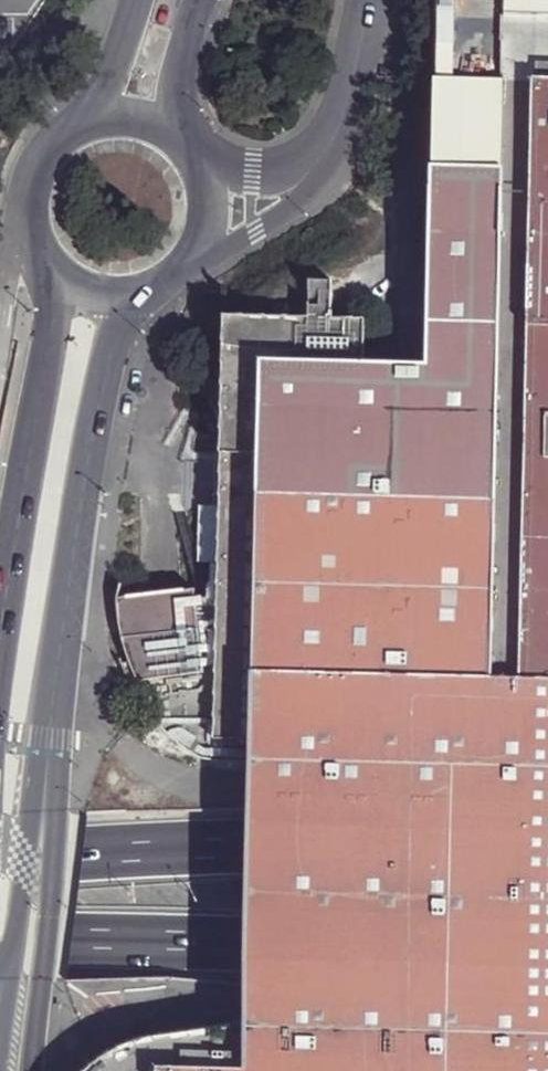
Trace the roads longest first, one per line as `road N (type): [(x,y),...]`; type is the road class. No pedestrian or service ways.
road 1 (tertiary): [(4,1011),(28,812),(49,762),(70,570),(105,379),(132,297)]
road 2 (motorway): [(0,952),(245,938),(547,943)]
road 3 (motorway): [(547,865),(252,852),(0,859)]
road 4 (tertiary): [(55,272),(0,671)]
road 5 (tertiary): [(132,297),(171,280),(204,238),(209,190),(179,133)]
road 6 (tertiary): [(88,119),(48,147),(28,193),(38,252),(55,272)]
road 7 (tertiary): [(179,133),(177,88),(200,0)]
road 8 (tertiary): [(138,0),(88,119)]

